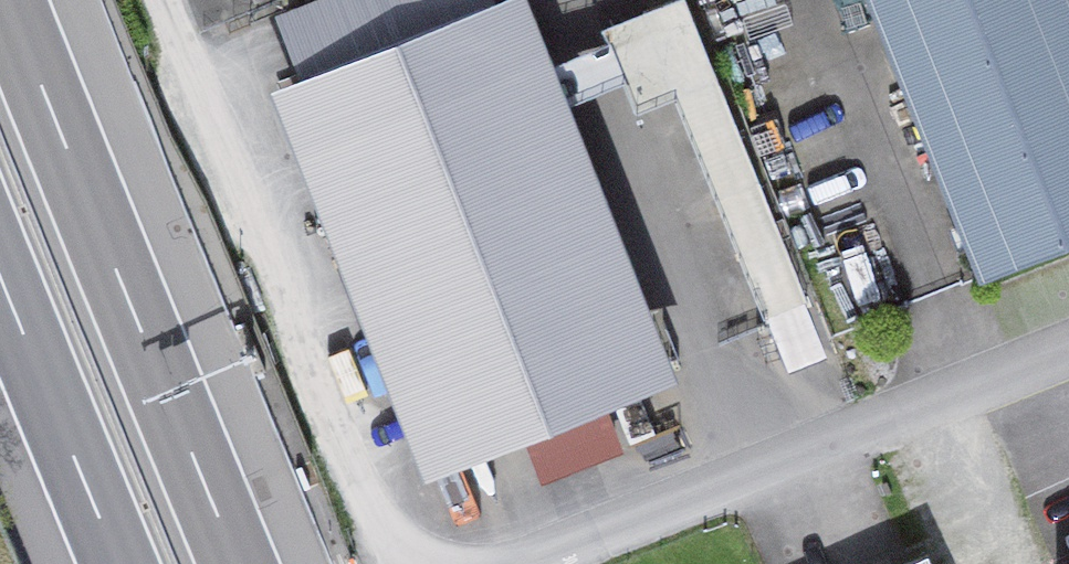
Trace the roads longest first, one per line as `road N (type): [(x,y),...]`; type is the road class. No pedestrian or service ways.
road 1 (track): [(161,0),(393,563)]
road 2 (motorway): [(238,563),(8,0)]
road 3 (unclassified): [(1068,340),(523,563)]
road 4 (motorway): [(0,276),(119,563)]

